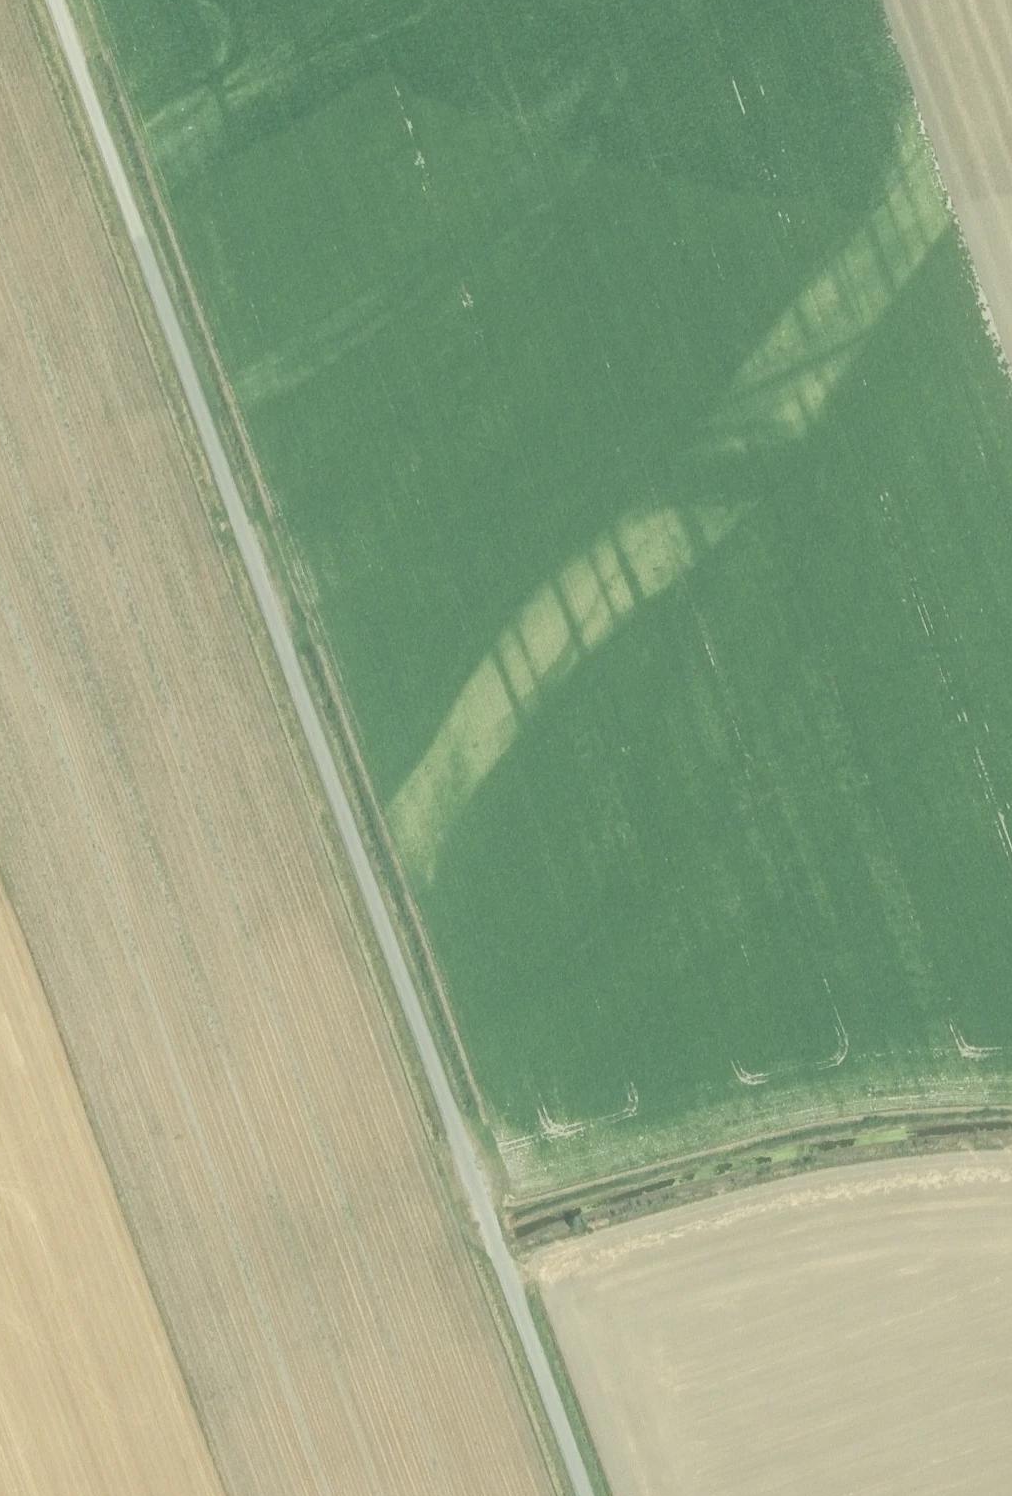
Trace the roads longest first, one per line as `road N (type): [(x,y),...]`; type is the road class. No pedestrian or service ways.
road 1 (unclassified): [(580,1495),(185,403),(53,0)]

